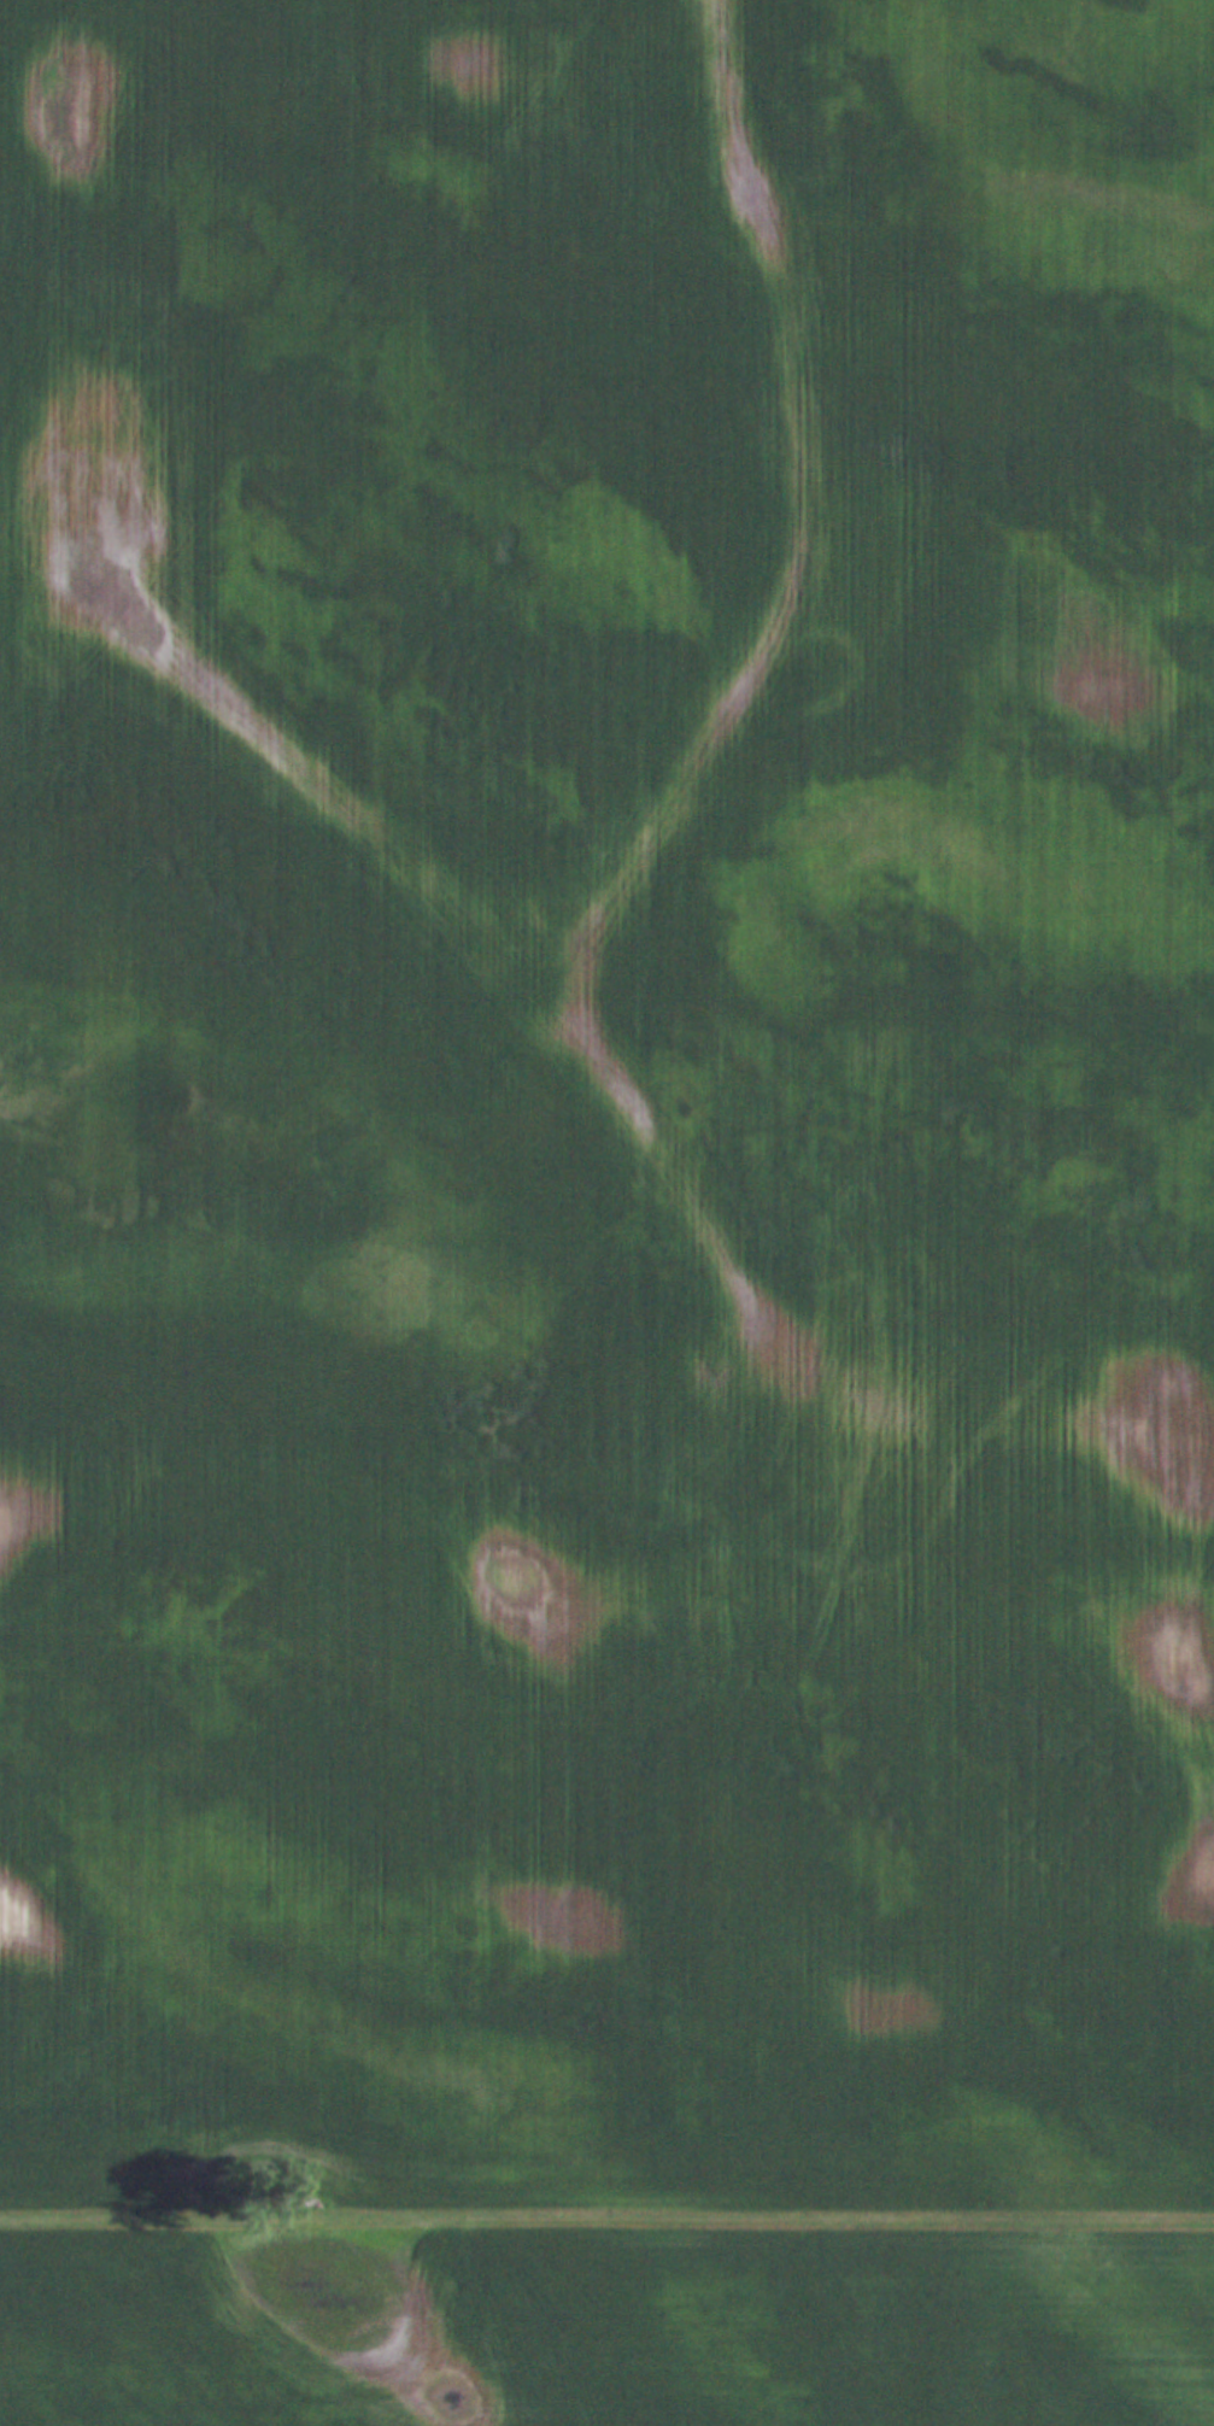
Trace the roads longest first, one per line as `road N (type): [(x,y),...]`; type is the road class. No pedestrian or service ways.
road 1 (track): [(0,2217),(1213,2225)]

